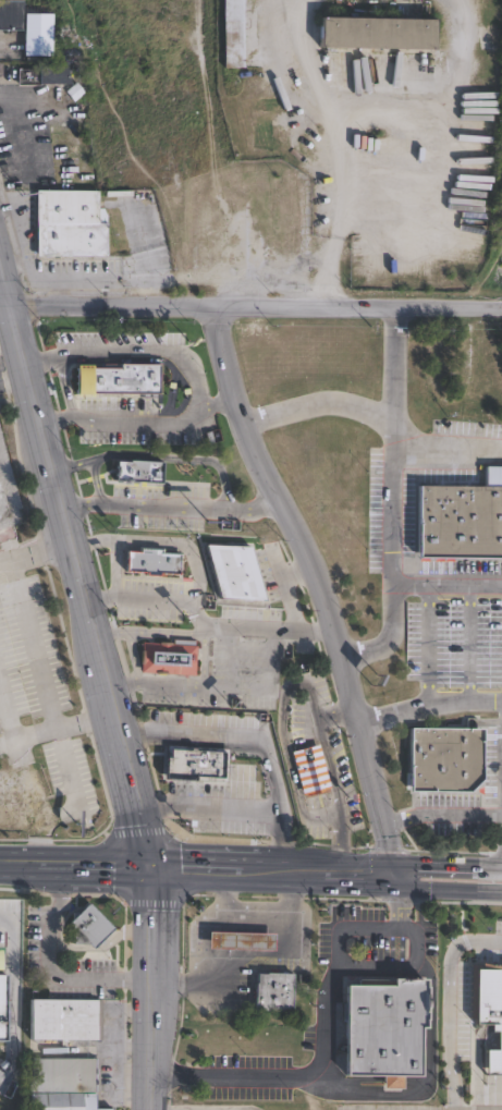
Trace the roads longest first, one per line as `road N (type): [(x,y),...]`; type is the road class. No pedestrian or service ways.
road 1 (residential): [(397,878),(329,600),(241,423),(213,306)]
road 2 (primary): [(126,734),(0,259)]
road 3 (tertiary): [(12,306),(501,308)]
road 4 (primary): [(150,1053),(150,869)]
road 5 (primary): [(150,869),(126,734)]
road 6 (primary): [(150,869),(15,866)]
road 7 (primary): [(150,869),(281,875)]

